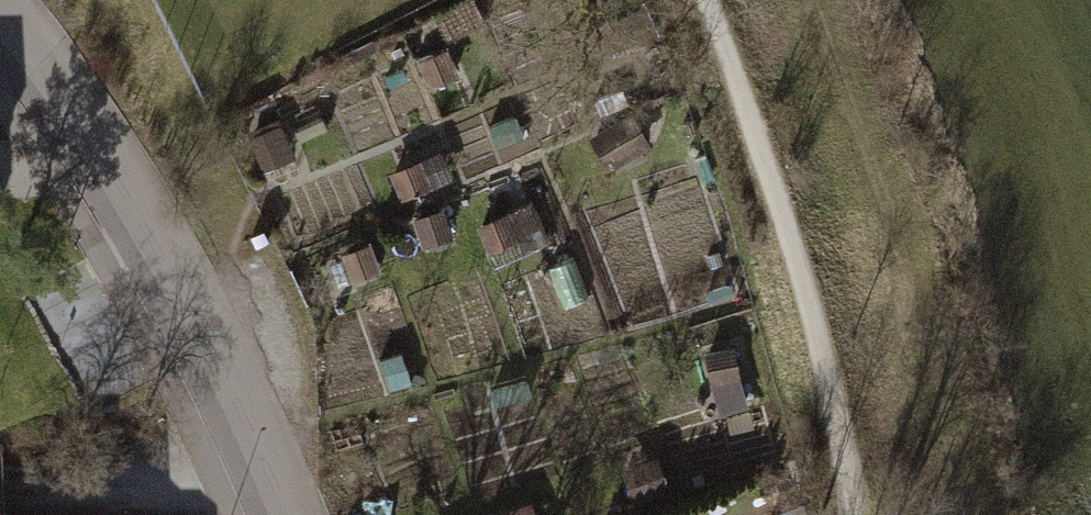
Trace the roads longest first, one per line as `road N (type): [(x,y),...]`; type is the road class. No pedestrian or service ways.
road 1 (residential): [(0,16),(102,160),(203,334),(284,514)]
road 2 (track): [(703,0),(773,179),(855,514)]

